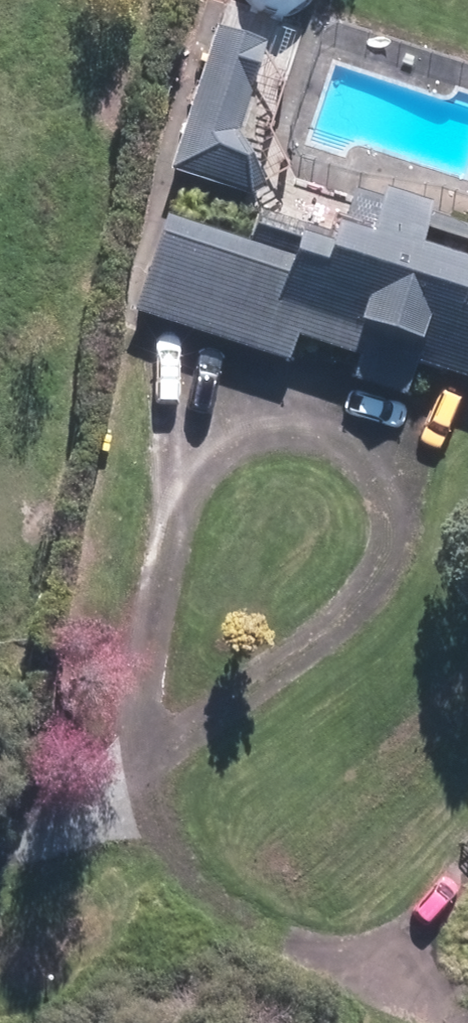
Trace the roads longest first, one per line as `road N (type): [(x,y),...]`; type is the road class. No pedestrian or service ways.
road 1 (track): [(0,848),(146,773),(330,633),(360,602),(379,565),(388,530),(377,488),(352,455),(306,435),(264,432),(230,441),(202,456),(183,492)]
road 2 (track): [(161,357),(183,492),(152,584),(140,666),(146,773),(177,844),(232,913),(337,967),(415,936)]
road 3 (track): [(337,967),(467,1022)]

